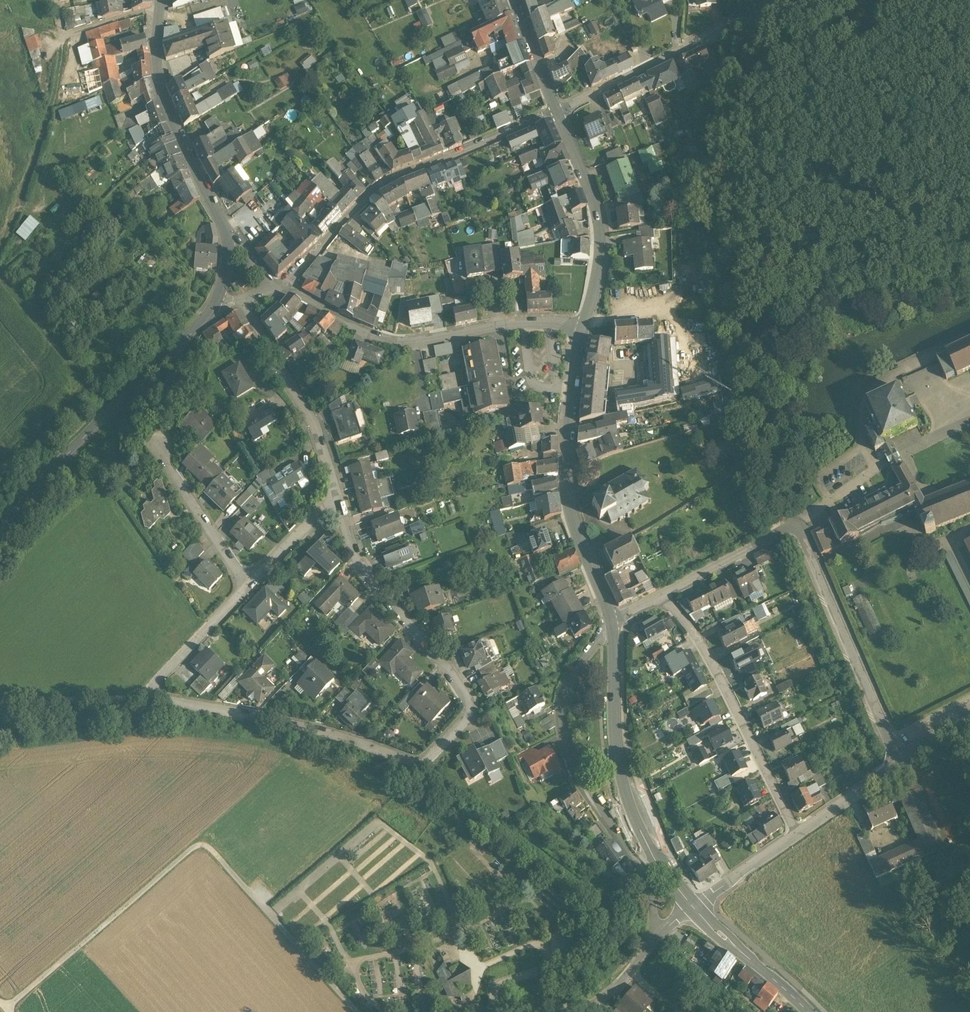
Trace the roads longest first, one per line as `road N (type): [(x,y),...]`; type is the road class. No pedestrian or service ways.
road 1 (track): [(7,1009),(203,844),(358,1011)]
road 2 (residential): [(611,619),(574,668),(563,696),(563,729),(573,762),(648,884),(660,934)]
road 3 (residential): [(154,696),(304,726),(421,761),(473,712)]
road 4 (residential): [(557,110),(388,180),(284,283)]
road 5 (tertiary): [(0,527),(194,328),(219,292)]
road 6 (residential): [(284,283),(403,340),(523,321),(583,330)]
road 7 (tertiary): [(611,619),(625,781),(645,837),(693,905)]
road 8 (tertiary): [(583,330),(570,390),(569,507),(611,619)]
road 9 (residential): [(658,594),(695,632),(797,833)]
road 10 (residential): [(900,759),(797,523)]
road 11 (residential): [(340,502),(356,557),(457,677),(473,712)]
road 12 (tertiary): [(227,236),(167,111),(156,67),(160,0)]
road 13 (residential): [(557,110),(781,0)]
road 14 (tertiary): [(557,110),(602,238),(583,330)]
road 15 (residential): [(242,298),(328,441),(340,502)]
road 16 (track): [(62,33),(52,104),(0,243)]
road 17 (tertiary): [(693,905),(812,1011)]
road 18 (residential): [(246,586),(159,456)]
road 19 (residential): [(658,594),(797,523)]
road 20 (track): [(154,696),(0,706)]
road 21 (residential): [(154,696),(154,685),(246,586)]
road 22 (track): [(91,385),(0,276)]
road 23 (residential): [(797,833),(900,759)]
road 24 (residential): [(693,905),(797,833)]
road 25 (residential): [(246,586),(340,502)]

